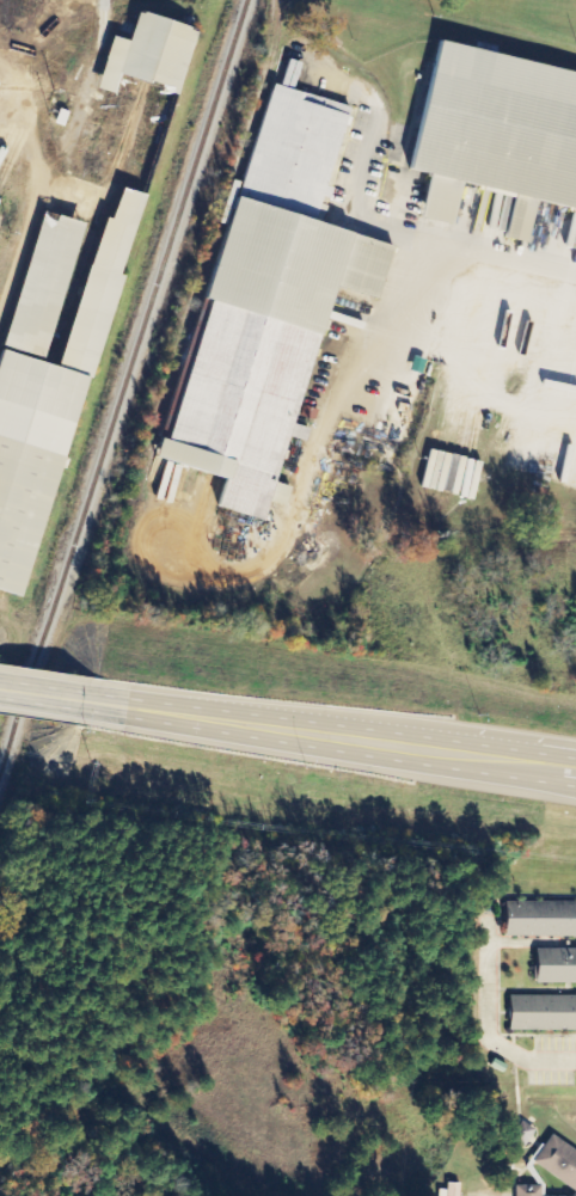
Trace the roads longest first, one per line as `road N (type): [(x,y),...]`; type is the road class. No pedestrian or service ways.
road 1 (primary): [(575,774),(67,704)]

